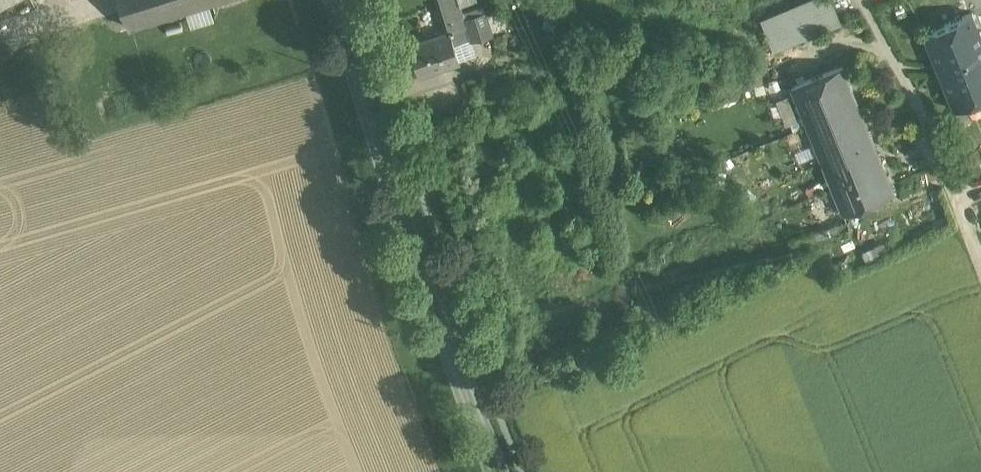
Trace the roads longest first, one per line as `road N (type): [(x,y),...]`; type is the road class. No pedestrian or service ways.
road 1 (secondary): [(495,471),(376,146),(336,0)]

